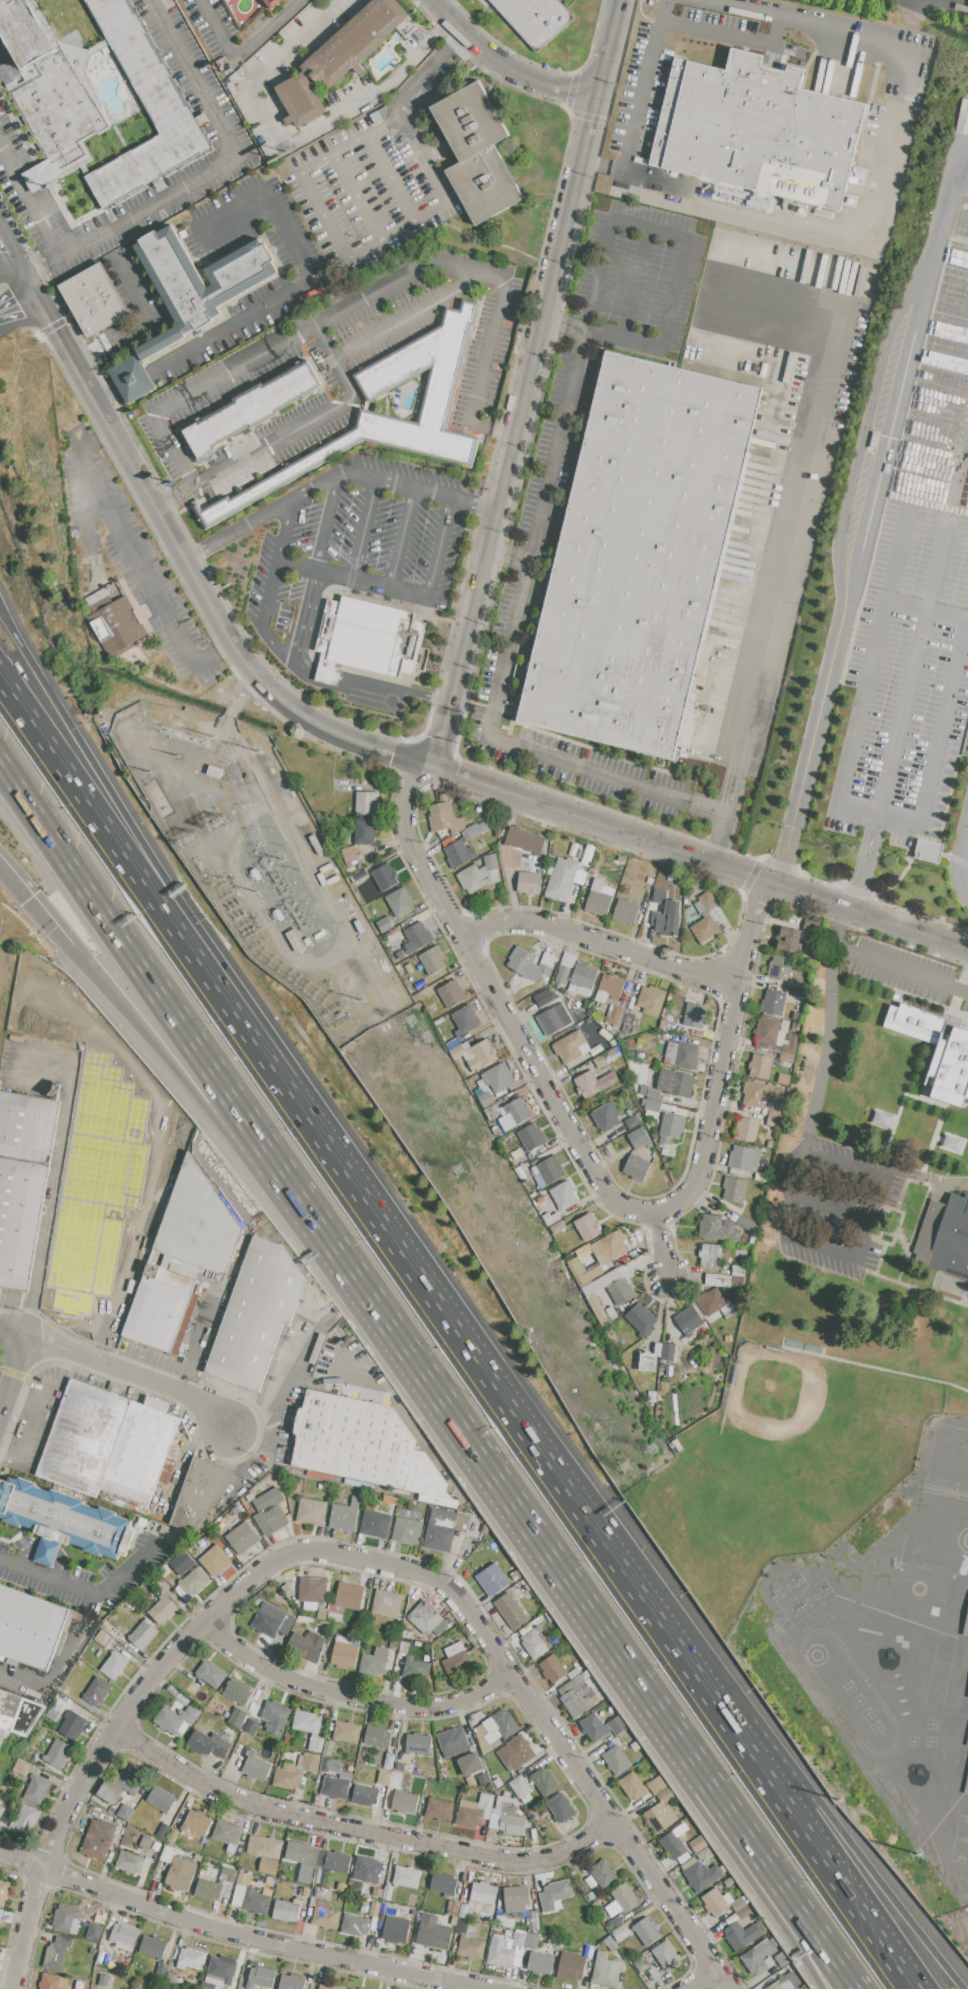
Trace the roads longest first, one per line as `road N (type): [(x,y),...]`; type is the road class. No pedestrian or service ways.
road 1 (tertiary): [(97,402),(228,639),(251,672),(309,720),(967,950)]
road 2 (motorway): [(281,1174),(759,1856)]
road 3 (motorway): [(368,1206),(4,615)]
road 4 (residential): [(424,765),(441,741),(597,98)]
road 5 (motorway): [(762,1762),(368,1206)]
road 6 (motorway): [(368,1206),(0,673)]
road 7 (residential): [(669,1280),(661,1214),(638,1212),(605,1188),(414,847),(407,812),(411,783),(424,765)]
road 8 (residential): [(448,1587),(305,1551),(264,1566),(151,1672),(76,1792),(47,1871)]
road 9 (residential): [(113,1729),(242,1804),(526,1862),(557,1860),(618,1826)]
road 10 (residential): [(448,1587),(731,1988)]
road 11 (residential): [(47,1871),(231,1934),(492,1988)]
road 12 (residential): [(661,1214),(696,1193),(705,1173),(768,882)]
road 13 (residential): [(204,1619),(289,1680),(402,1709),(461,1703),(515,1676)]
road 14 (motorway): [(107,914),(281,1174)]
road 15 (motorway): [(76,948),(245,1150),(281,1174)]
road 16 (motorway): [(963,1988),(821,1804),(762,1762)]
road 17 (residential): [(464,937),(505,922),(547,924),(741,992)]
road 18 (motorway): [(919,1988),(762,1762)]
road 19 (residential): [(27,1338),(189,1394),(229,1426)]
road 20 (residential): [(433,0),(497,61),(597,98)]
road 21 (motorway): [(0,760),(107,914)]
road 22 (motorway): [(759,1856),(854,1988)]
road 23 (motorway): [(759,1856),(776,1920),(817,1988)]
road 24 (tertiary): [(34,289),(97,402)]
road 25 (residential): [(47,1871),(17,1988)]

